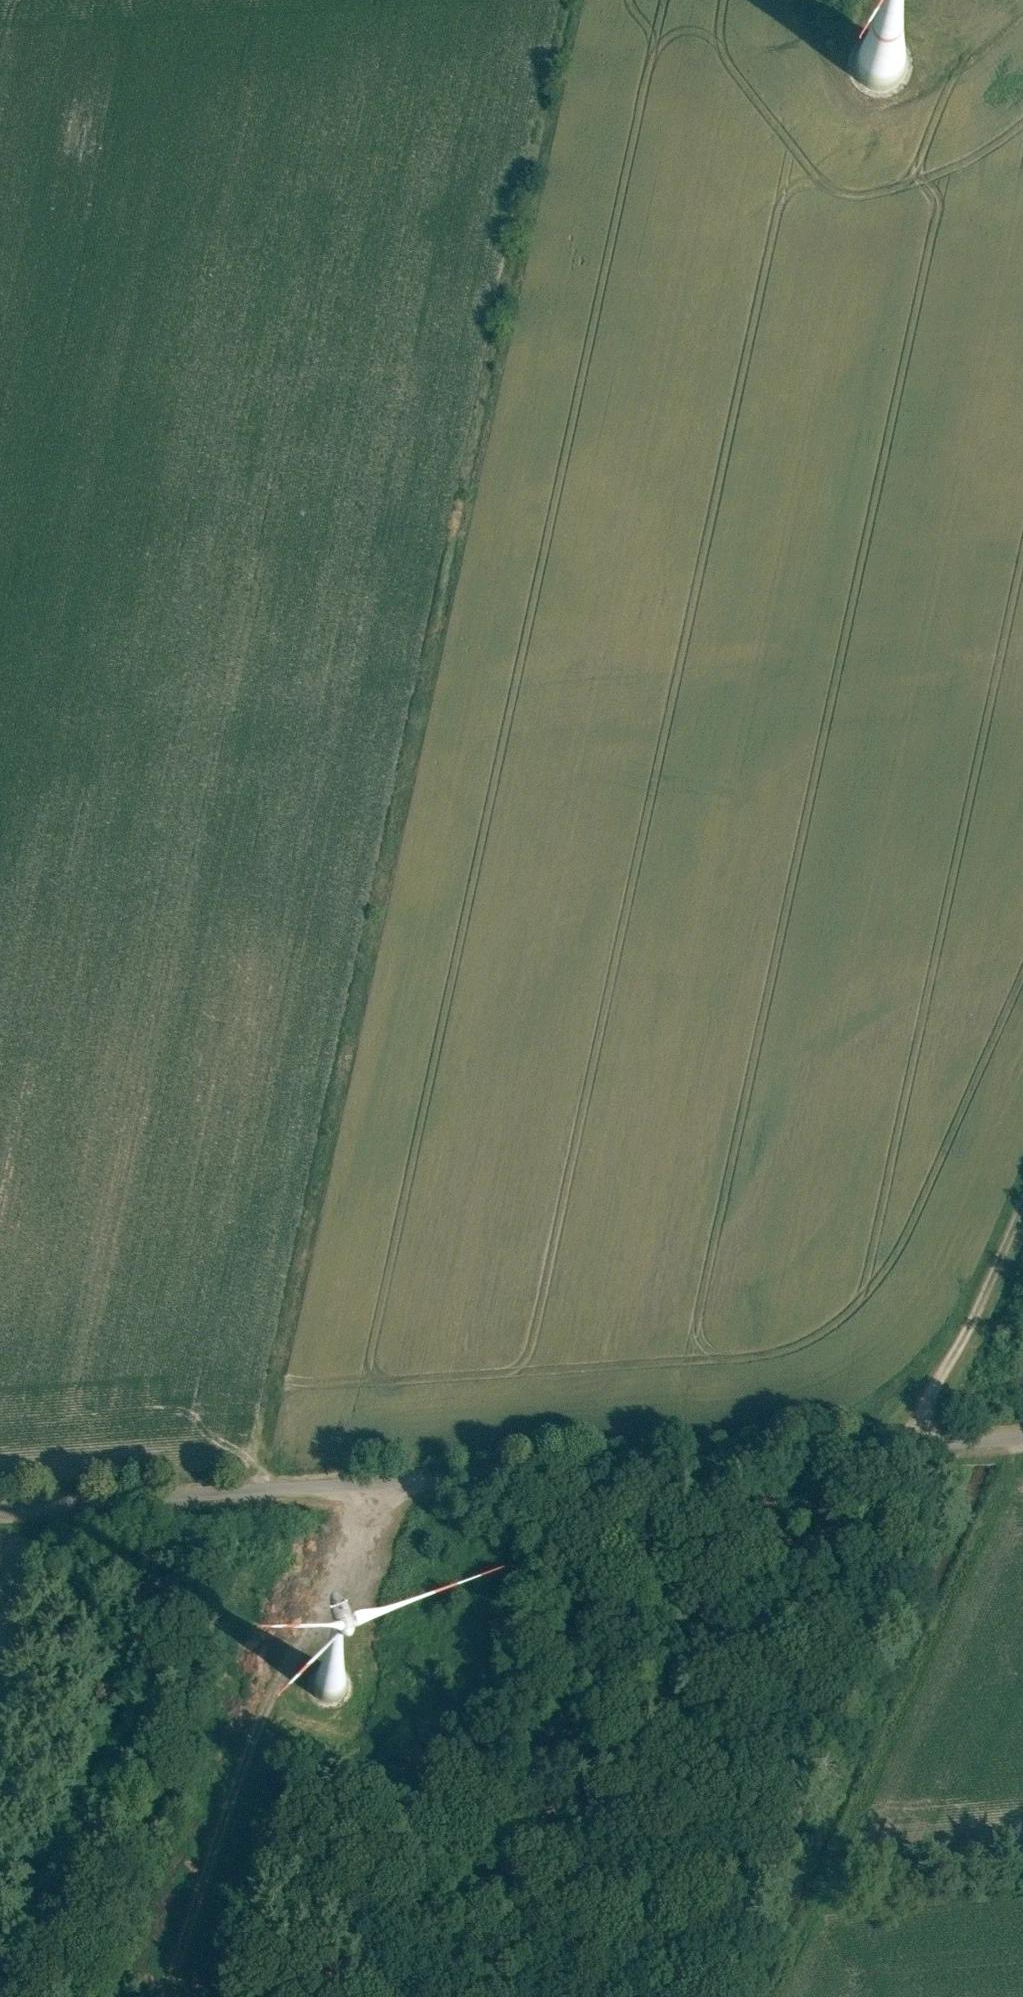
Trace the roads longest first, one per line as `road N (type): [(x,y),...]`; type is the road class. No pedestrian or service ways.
road 1 (track): [(165,1996),(286,1648),(384,1482)]
road 2 (track): [(1022,1203),(936,1378),(921,1444)]

